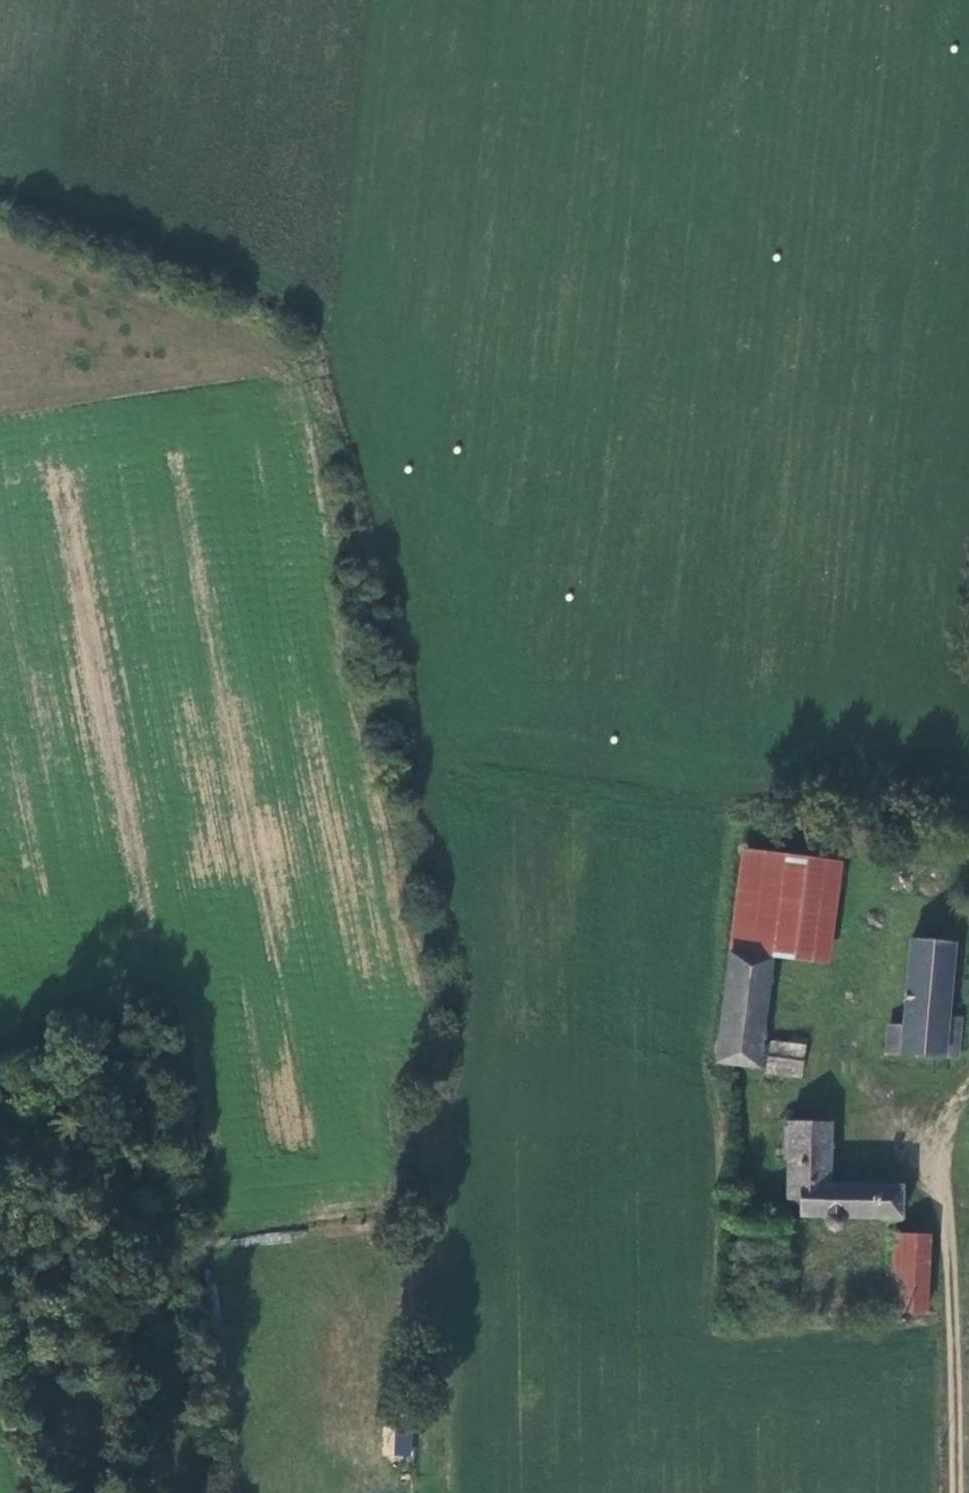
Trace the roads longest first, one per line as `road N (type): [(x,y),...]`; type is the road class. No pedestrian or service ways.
road 1 (track): [(956,1492),(950,1130),(968,1092)]

